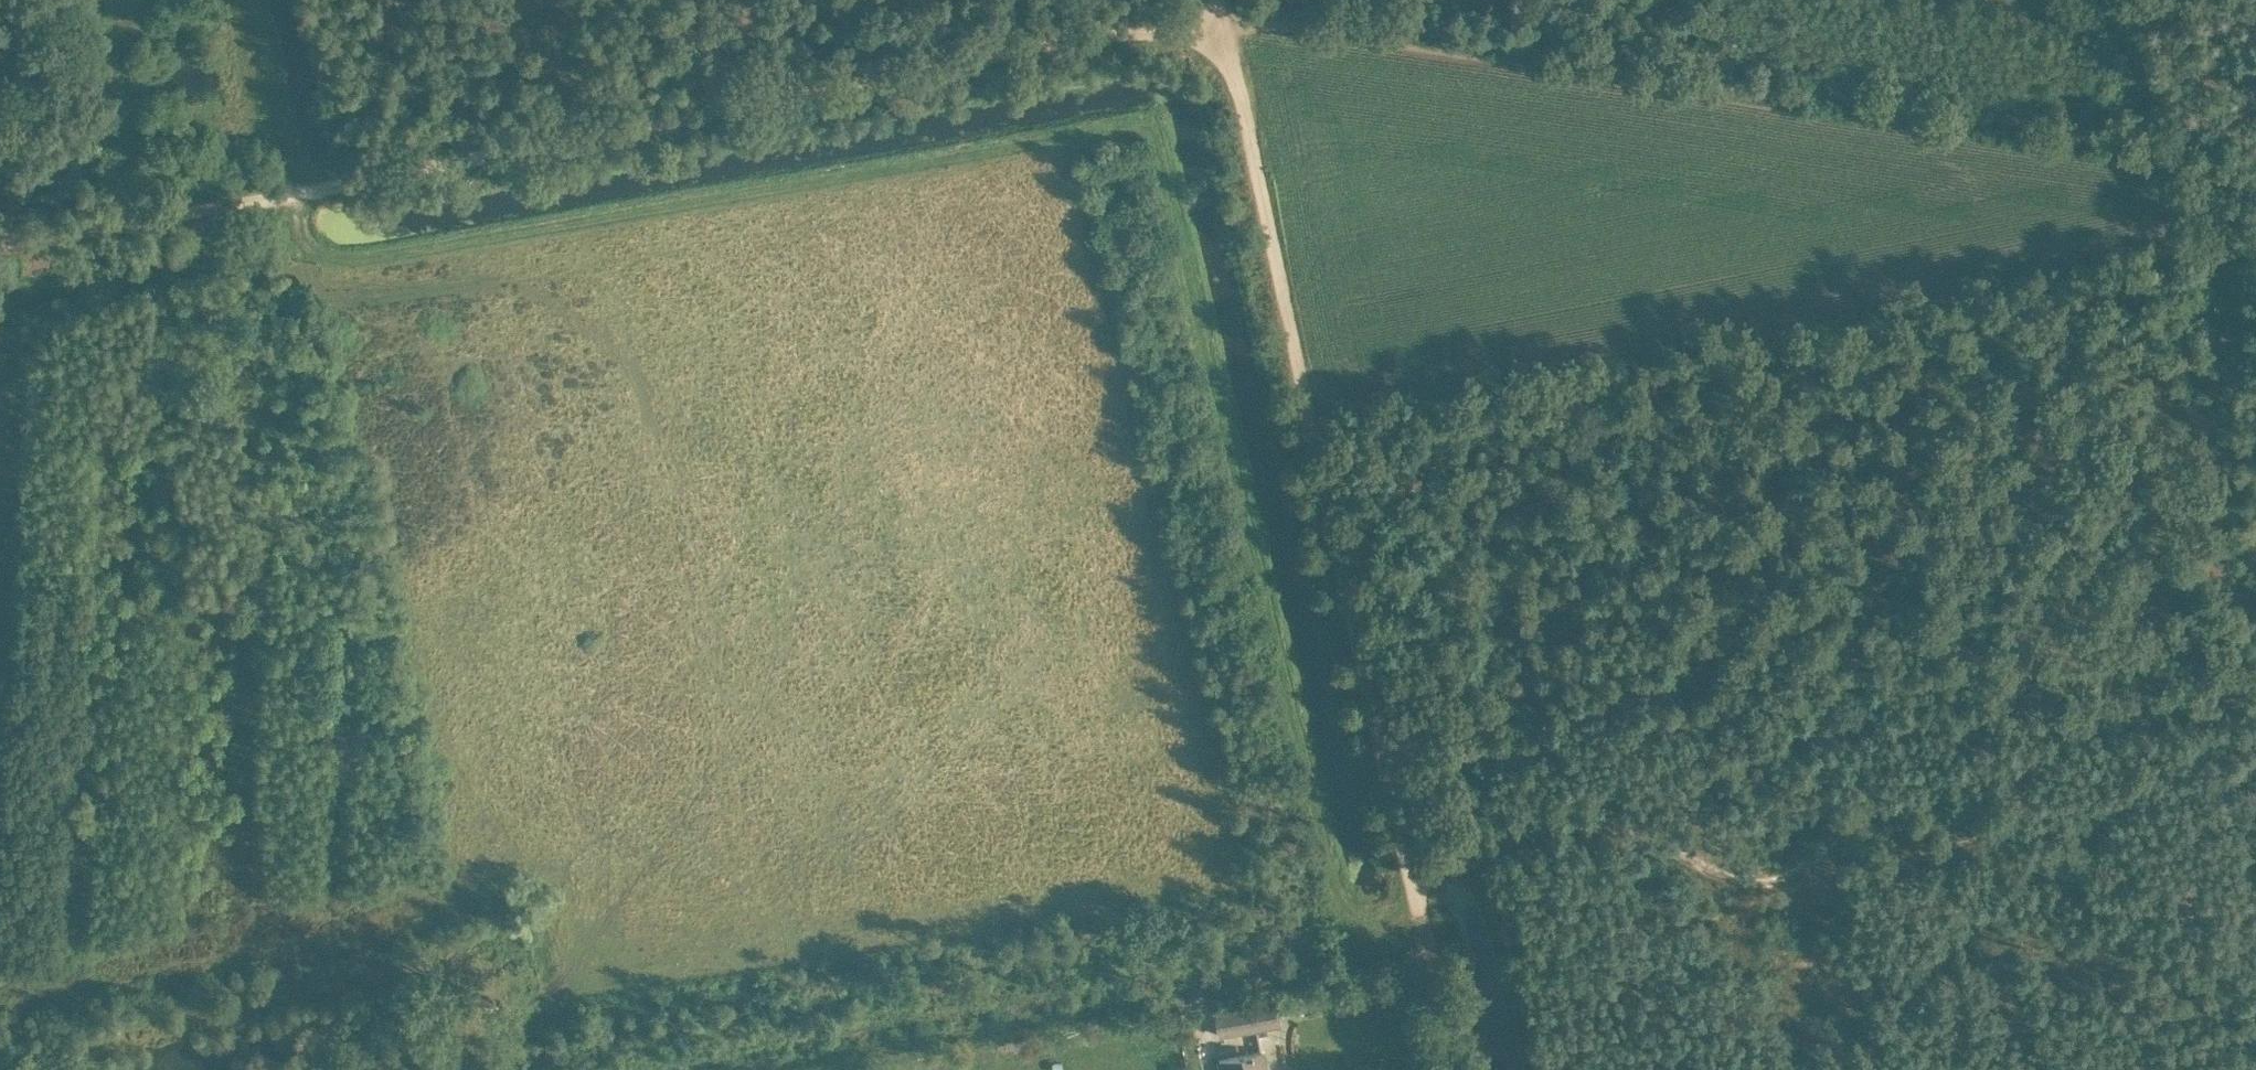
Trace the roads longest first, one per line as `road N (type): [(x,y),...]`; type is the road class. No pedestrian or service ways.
road 1 (track): [(291,188),(309,242),(344,259),(1133,122),(1154,134),(1336,893),(1365,916),(1392,915),(1415,898)]
road 2 (track): [(1226,28),(1056,40),(0,243)]
road 3 (track): [(1226,28),(1272,20),(1954,117),(2255,172)]
road 4 (track): [(1446,1009),(1365,693),(1226,28)]
road 5 (track): [(1525,1069),(1480,868),(1457,859),(1415,898)]
road 6 (track): [(291,188),(249,0)]

